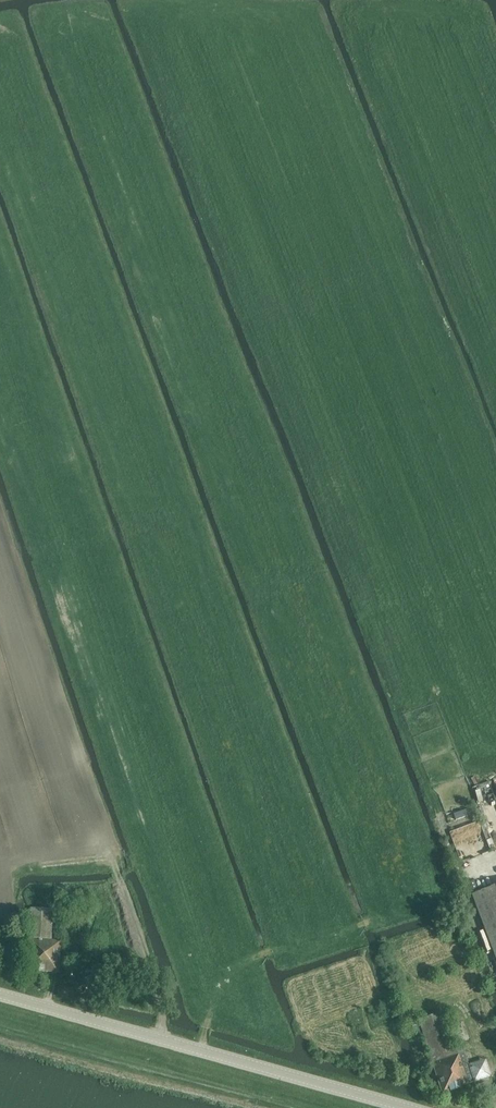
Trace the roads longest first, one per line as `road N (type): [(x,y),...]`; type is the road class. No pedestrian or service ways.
road 1 (track): [(0,704),(79,828),(119,873),(158,865),(212,1013),(203,1053)]
road 2 (tertiary): [(0,995),(394,1107)]
road 3 (track): [(375,921),(276,948),(229,976),(212,1013)]

